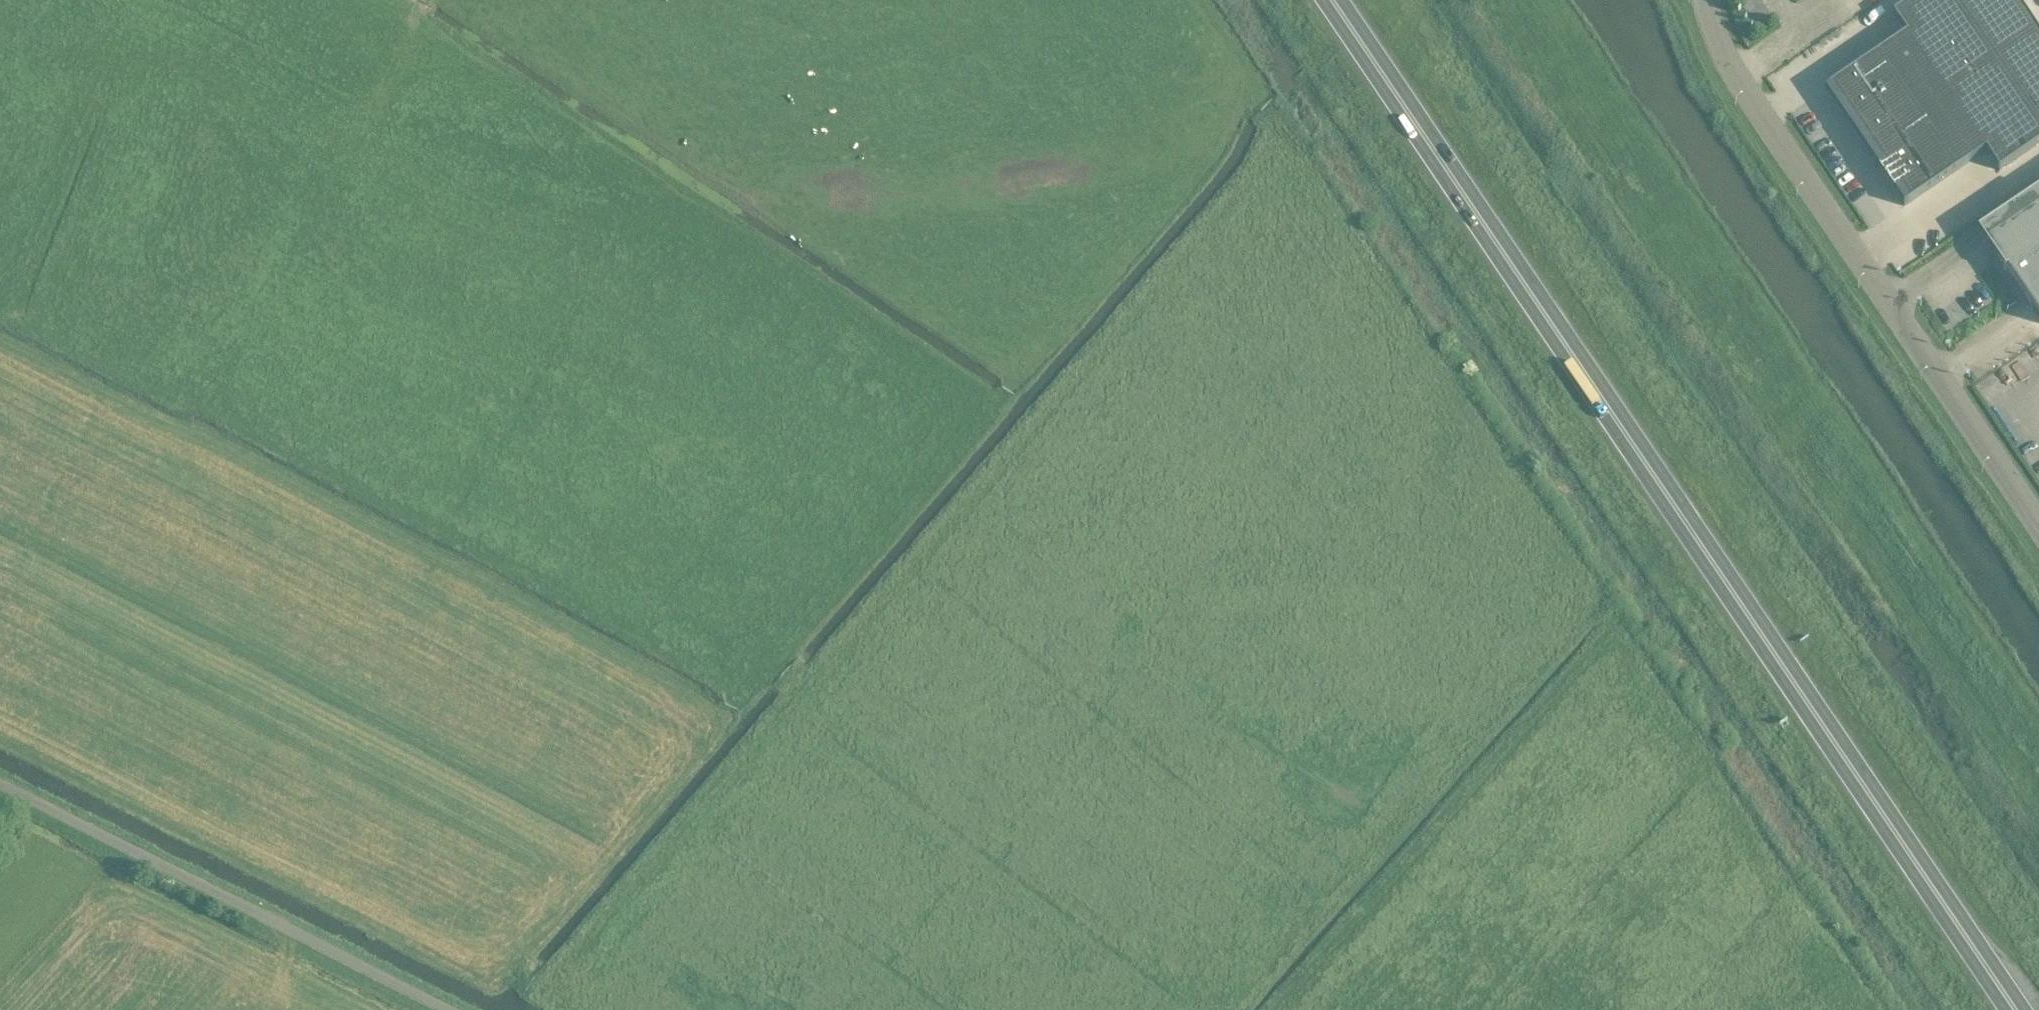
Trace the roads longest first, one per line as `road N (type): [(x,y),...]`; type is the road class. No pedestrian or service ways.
road 1 (trunk): [(2020,1009),(1338,0)]
road 2 (unclassified): [(2038,522),(1740,81),(1706,0)]
road 3 (unclassified): [(449,1009),(0,784)]

